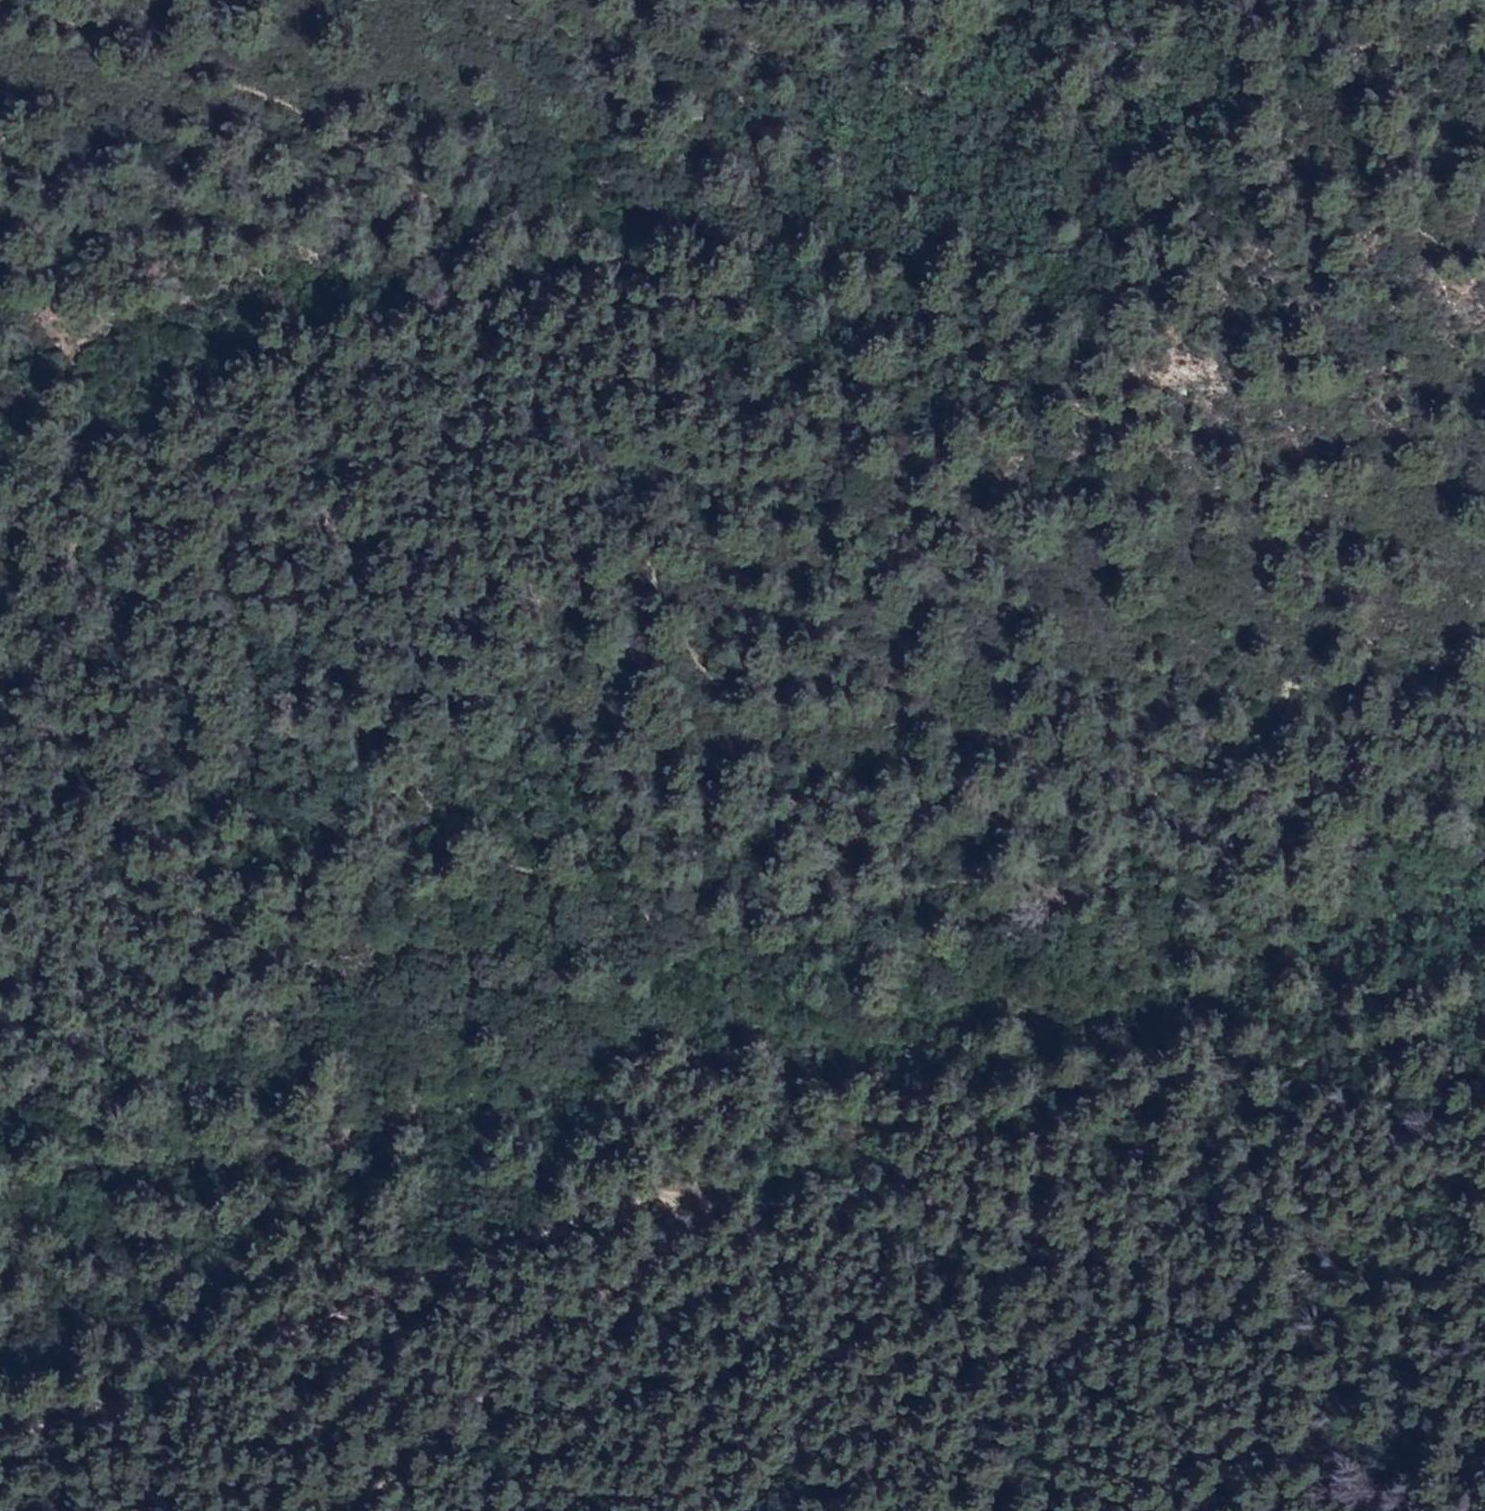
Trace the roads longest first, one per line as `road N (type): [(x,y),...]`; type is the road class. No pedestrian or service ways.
road 1 (track): [(0,1418),(252,1383),(389,1299),(605,1204),(665,1215),(618,1301),(423,1454),(365,1510)]

